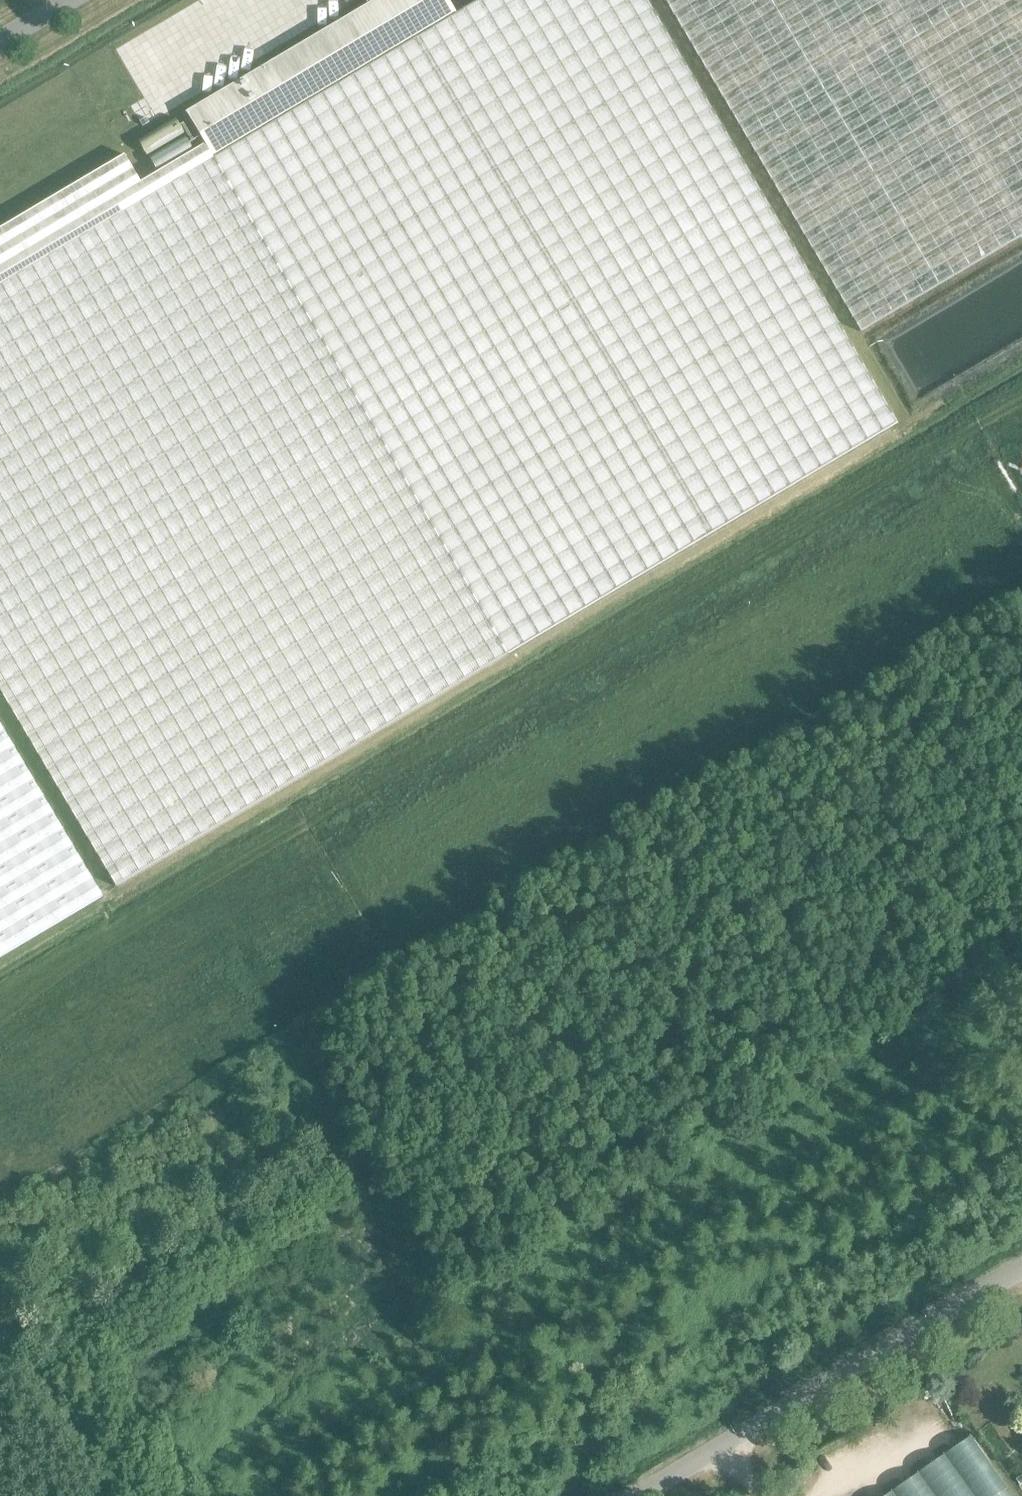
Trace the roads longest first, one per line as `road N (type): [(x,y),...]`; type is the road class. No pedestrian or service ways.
road 1 (unclassified): [(652,1495),(1021,1272)]

